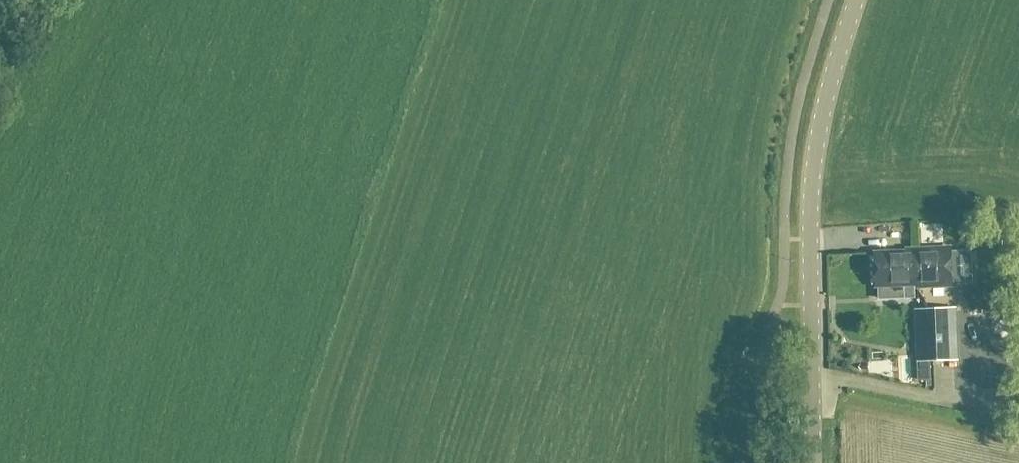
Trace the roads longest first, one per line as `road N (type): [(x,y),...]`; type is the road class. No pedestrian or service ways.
road 1 (tertiary): [(816,462),(811,225),(823,128),(858,0)]

